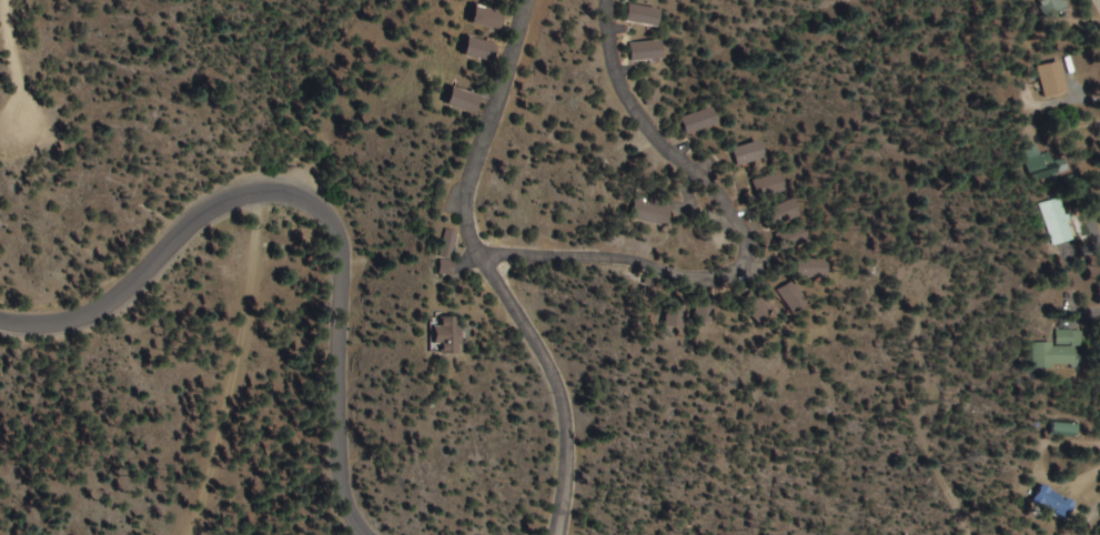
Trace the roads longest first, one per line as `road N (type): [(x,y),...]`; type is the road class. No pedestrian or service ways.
road 1 (tertiary): [(356,534),(342,483),(346,319),(340,252),(327,215),(296,188),(249,188),(205,209),(121,294),(72,320),(0,328)]
road 2 (residential): [(601,0),(601,54),(642,134),(719,199),(741,232),(743,268),(707,282),(670,280),(633,260),(477,255)]
road 3 (residential): [(1099,20),(1090,26),(1077,95),(1099,427)]
road 4 (residential): [(559,534),(571,436),(561,391),(477,255)]
road 5 (residential): [(477,255),(464,215),(531,0)]

